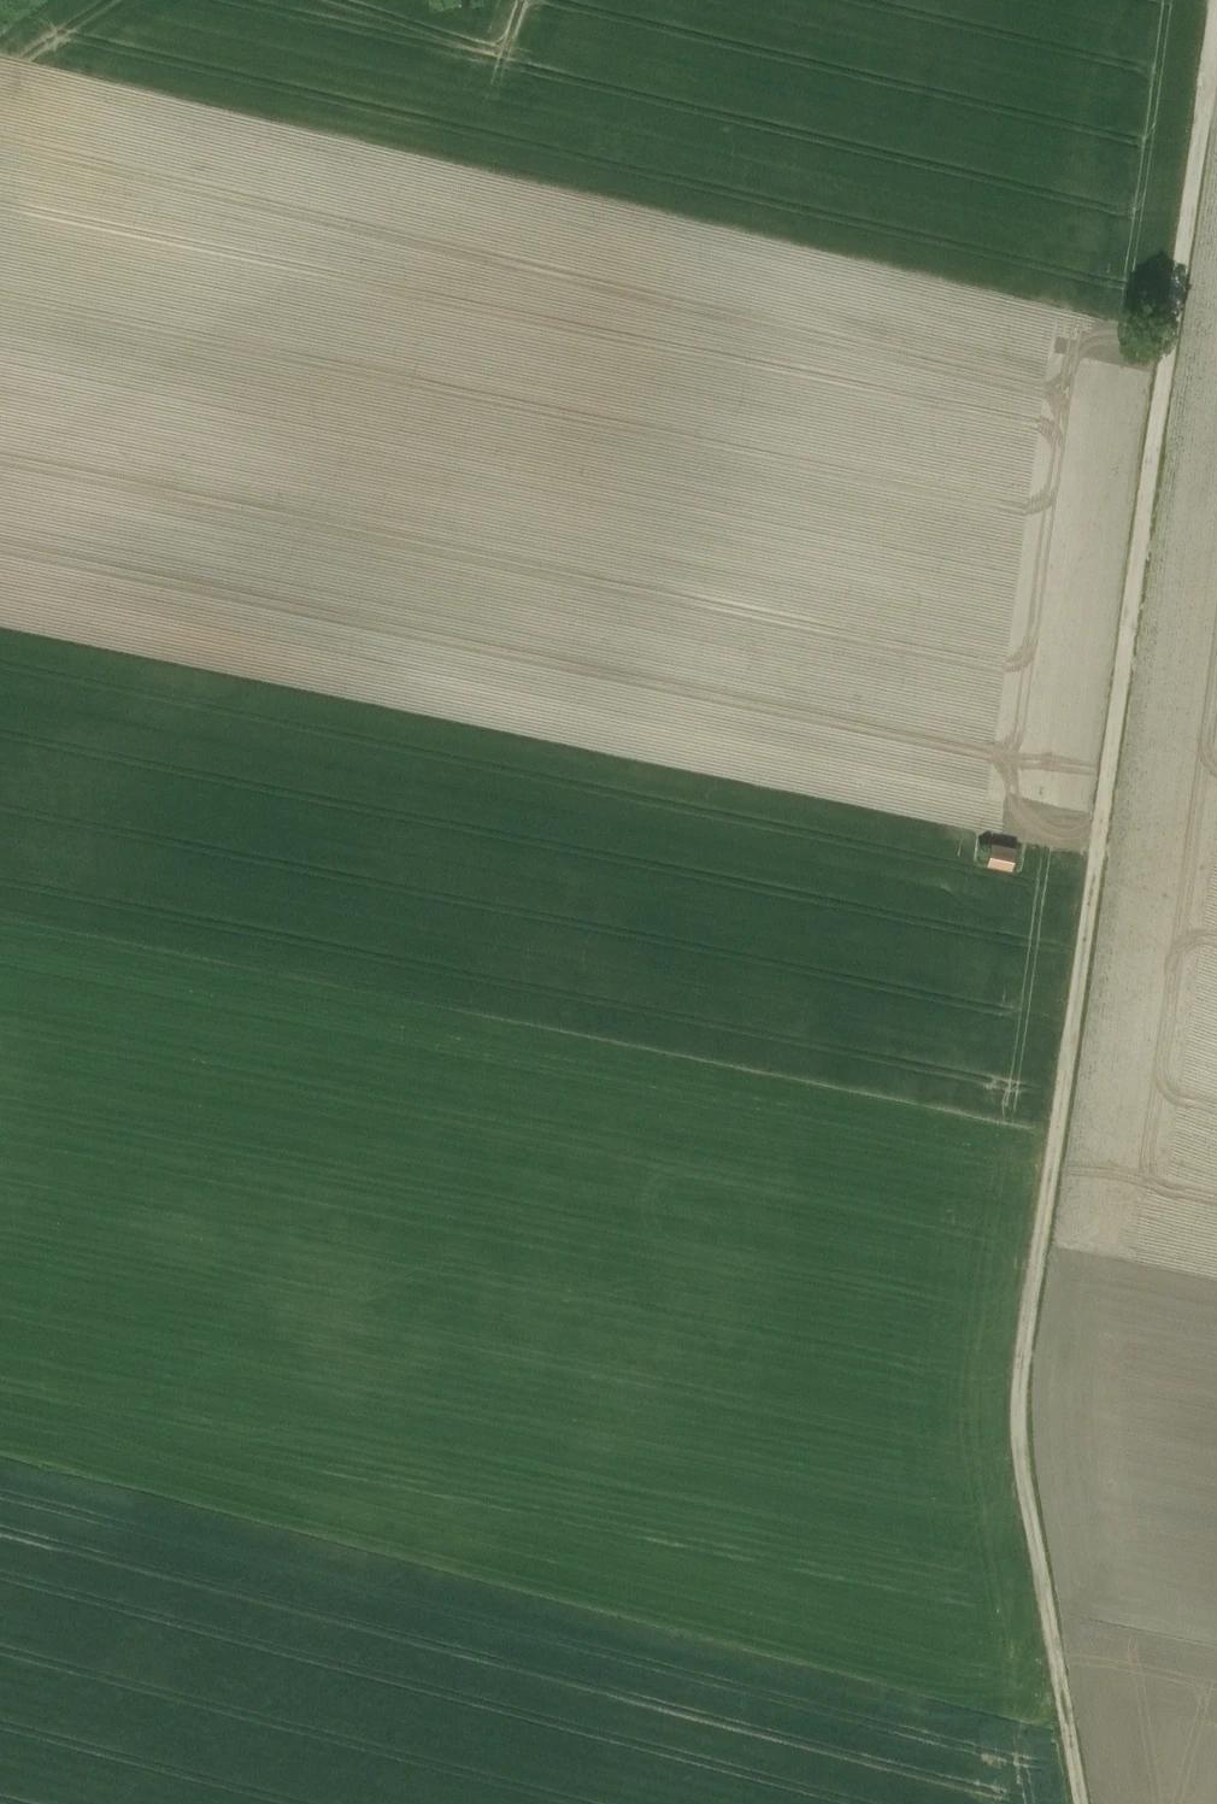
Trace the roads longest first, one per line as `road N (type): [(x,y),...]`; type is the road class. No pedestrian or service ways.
road 1 (track): [(1082,1803),(1016,1424),(1216,22)]

